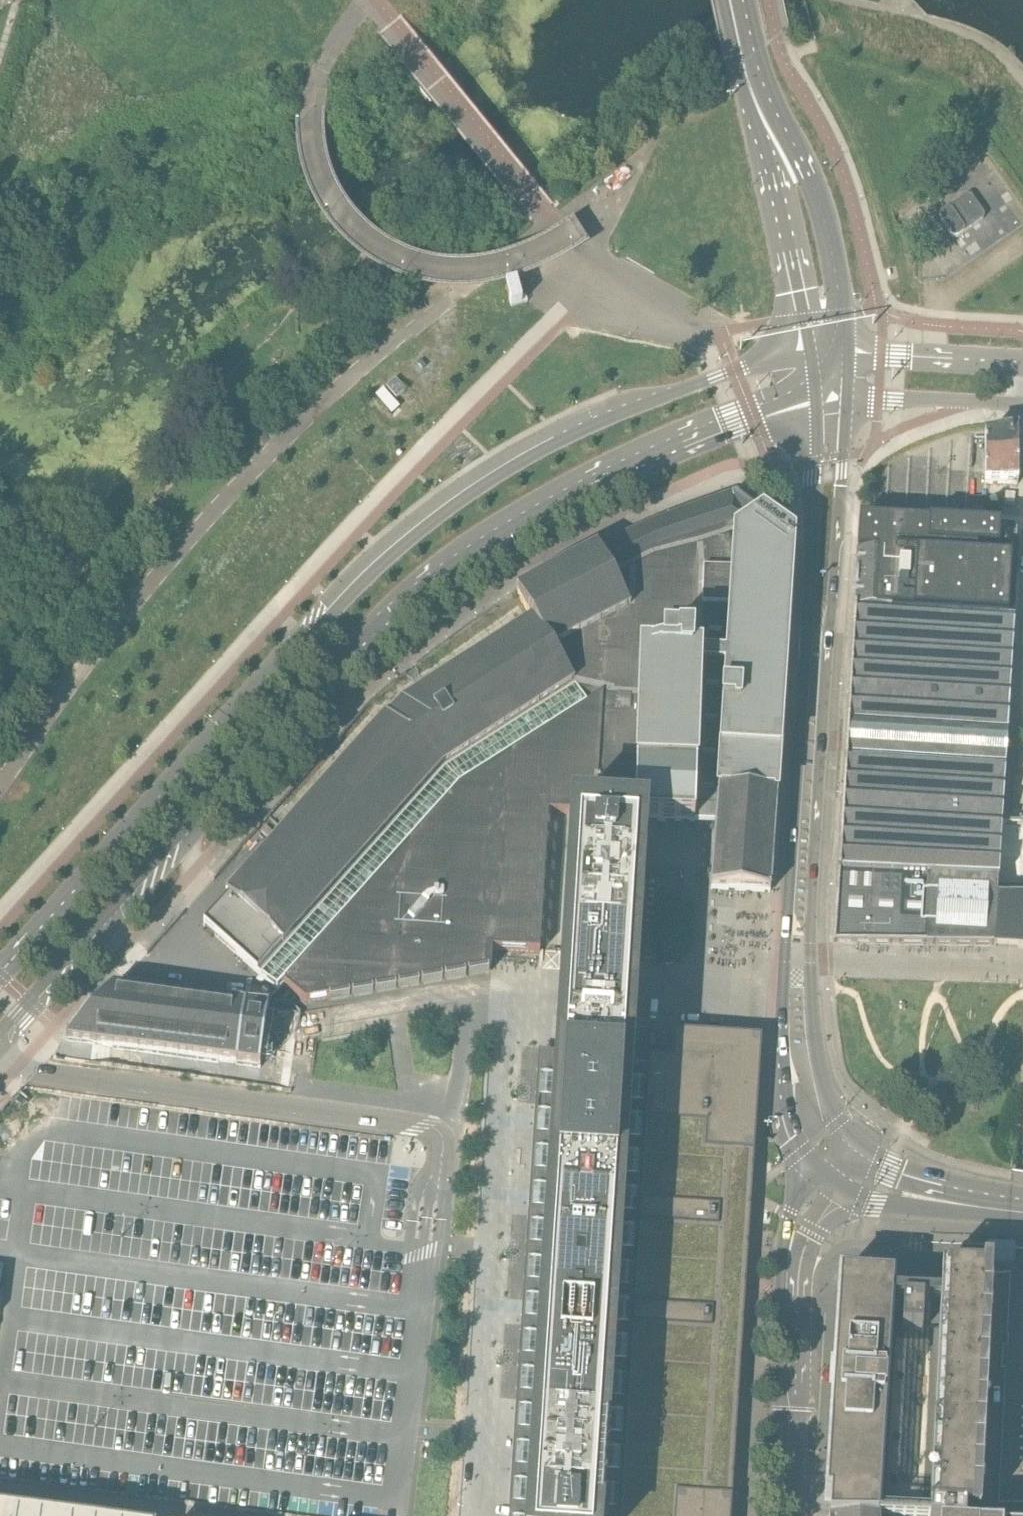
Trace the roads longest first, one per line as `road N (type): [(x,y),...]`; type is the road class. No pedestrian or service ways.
road 1 (secondary): [(0,1038),(352,645),(409,593),(491,537),(641,458),(815,402)]
road 2 (secondary): [(810,356),(735,370),(612,412),(541,445),(429,516),(336,599),(0,972)]
road 3 (secondary): [(815,402),(785,1049),(796,1135),(832,1181)]
road 4 (secondary): [(860,1143),(823,1079),(810,956),(840,399)]
road 5 (tertiary): [(787,1515),(793,1276),(804,1223),(832,1181)]
road 6 (secondary): [(841,353),(838,283),(818,195),(750,58)]
road 7 (secondary): [(750,58),(810,356)]
road 8 (residential): [(840,399),(1022,405)]
road 9 (residential): [(1022,369),(841,353)]
road 10 (secondary): [(832,1181),(878,1204),(976,1201)]
road 11 (secondary): [(976,1201),(860,1143)]

